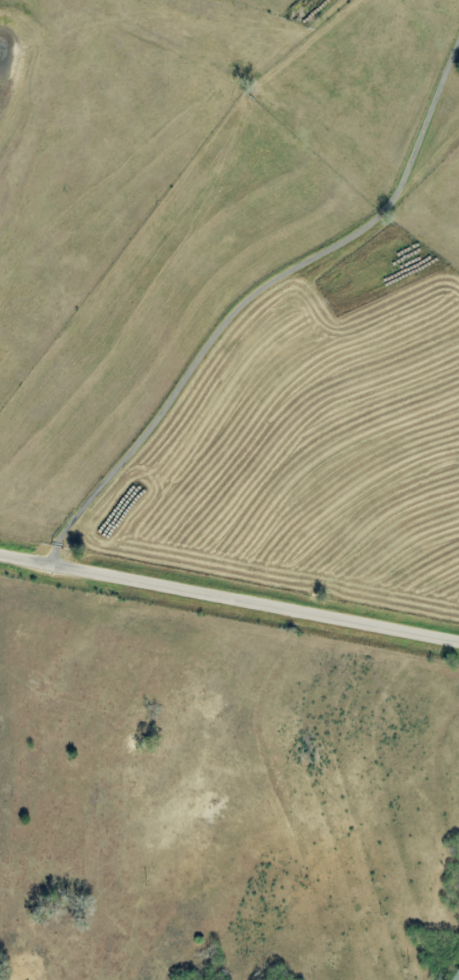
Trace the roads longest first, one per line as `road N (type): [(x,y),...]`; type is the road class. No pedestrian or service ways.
road 1 (residential): [(458,640),(0,555)]

